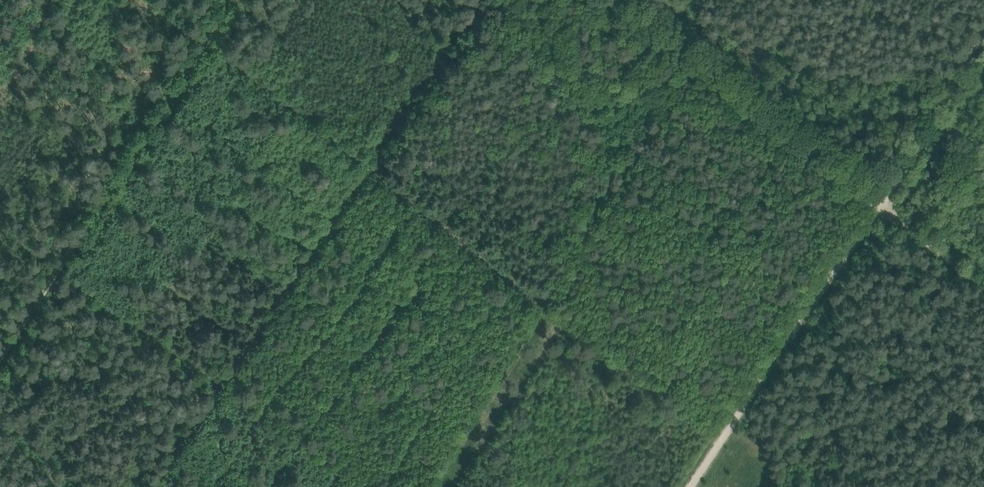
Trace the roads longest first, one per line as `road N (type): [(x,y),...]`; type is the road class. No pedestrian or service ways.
road 1 (track): [(983,28),(689,486)]
road 2 (track): [(234,0),(0,358)]
road 3 (track): [(617,0),(880,188)]
road 4 (track): [(983,266),(880,188)]

